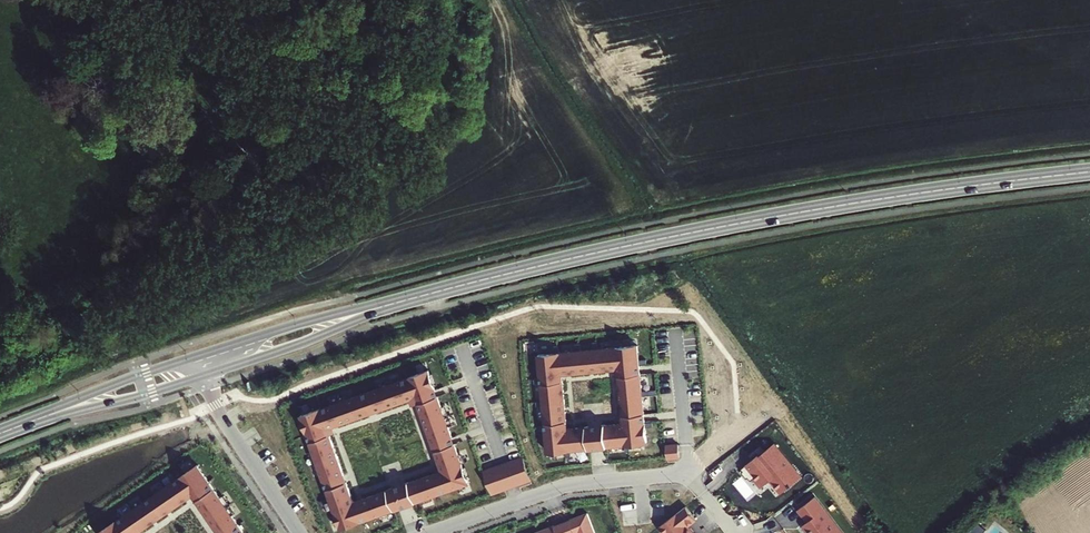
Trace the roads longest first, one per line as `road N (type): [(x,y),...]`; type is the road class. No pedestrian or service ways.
road 1 (secondary): [(201,361),(643,242),(864,201),(1089,171)]
road 2 (residential): [(431,532),(567,486),(684,474),(735,532)]
road 3 (secondary): [(0,433),(201,361)]
road 4 (residential): [(201,361),(215,409),(297,532)]

